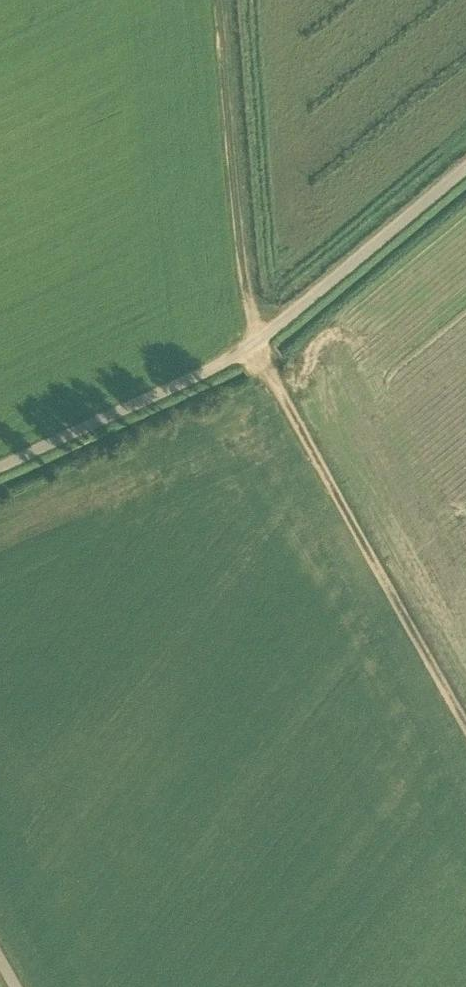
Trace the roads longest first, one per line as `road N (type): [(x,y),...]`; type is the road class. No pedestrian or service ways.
road 1 (track): [(465,724),(253,347),(226,0)]
road 2 (track): [(0,467),(253,347),(465,167)]

